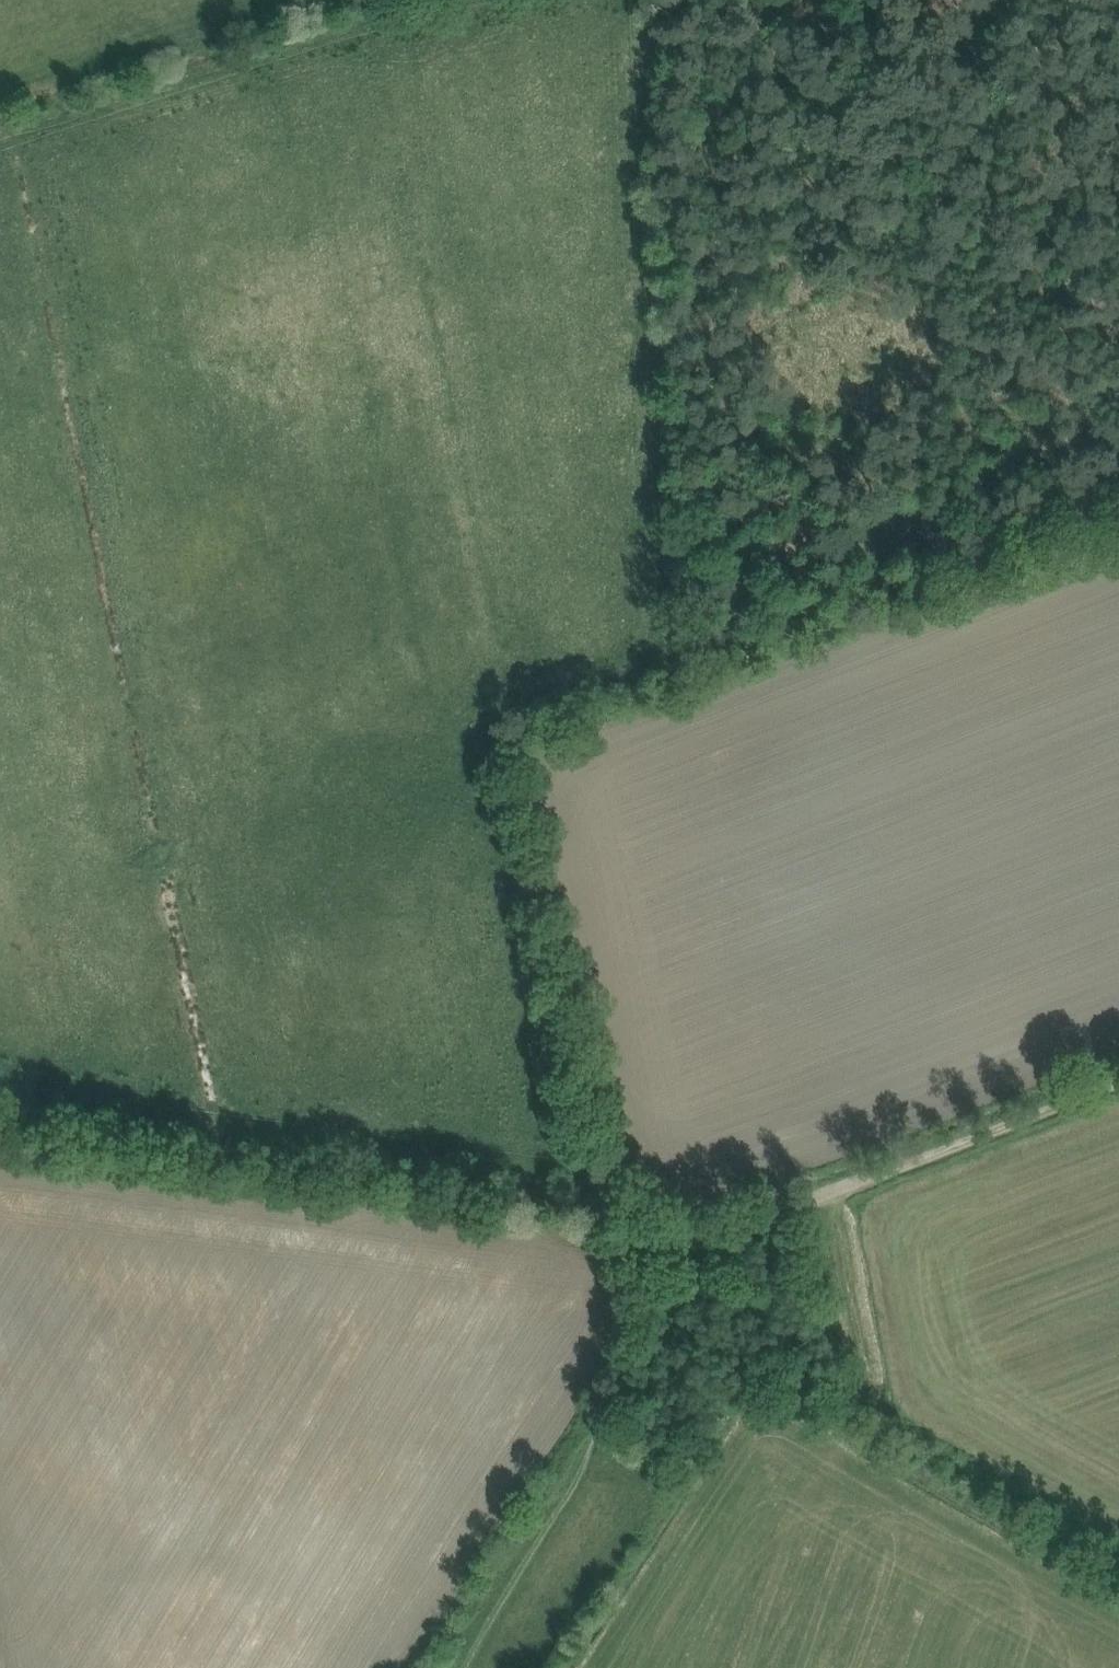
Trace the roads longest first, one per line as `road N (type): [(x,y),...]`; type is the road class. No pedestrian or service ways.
road 1 (track): [(605,1413),(670,1238),(755,1222),(1118,1083)]

